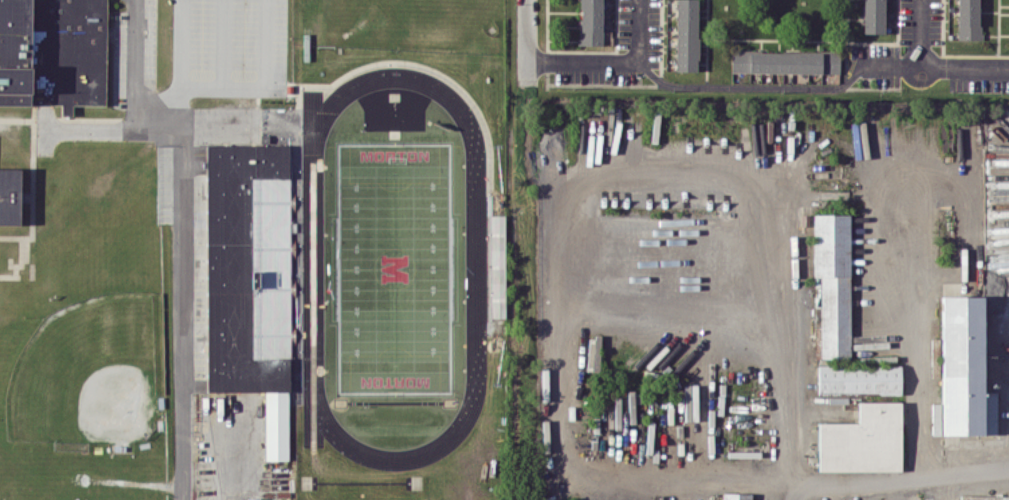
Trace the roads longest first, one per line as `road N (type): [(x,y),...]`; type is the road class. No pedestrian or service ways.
road 1 (residential): [(640,0),(640,61),(527,60)]
road 2 (residential): [(1008,67),(861,65)]

